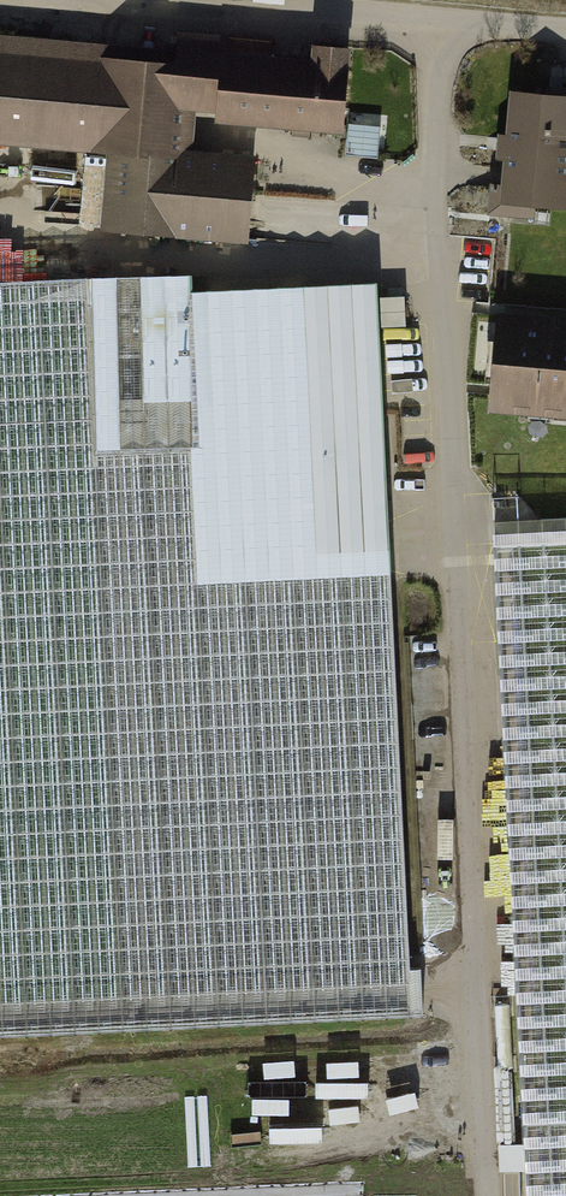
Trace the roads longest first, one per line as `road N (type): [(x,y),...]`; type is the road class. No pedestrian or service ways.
road 1 (track): [(433,19),(490,1195)]
road 2 (track): [(0,1011),(479,1003)]
road 3 (track): [(433,19),(195,0)]
road 4 (track): [(565,29),(433,19)]

